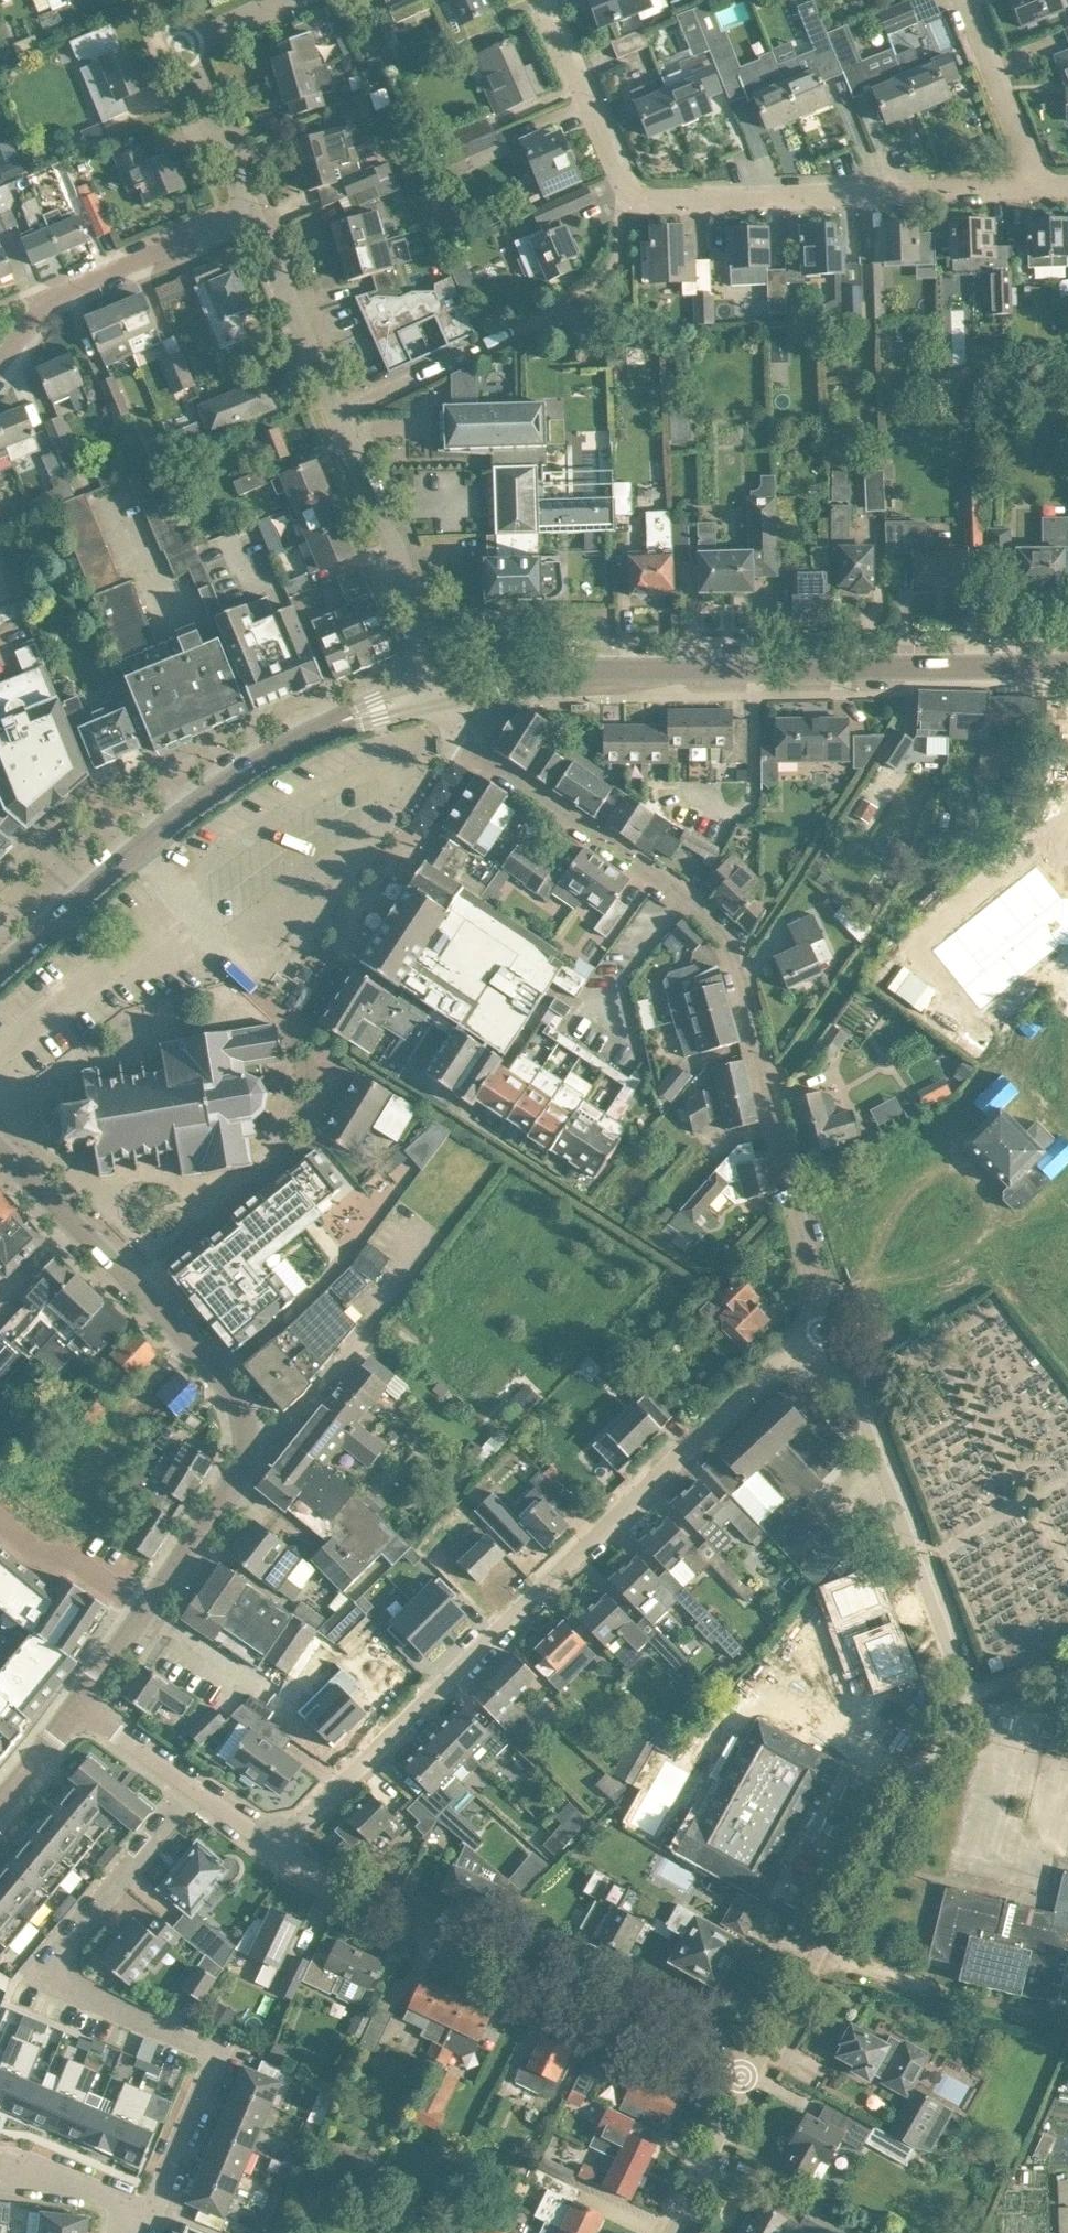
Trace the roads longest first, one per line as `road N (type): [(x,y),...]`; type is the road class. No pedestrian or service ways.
road 1 (residential): [(277,1848),(830,1315)]
road 2 (residential): [(479,748),(740,954),(791,1196),(830,1315)]
road 3 (residential): [(150,2204),(209,2062),(201,2045),(56,1968),(197,1791)]
road 4 (unclassified): [(749,2077),(363,1898),(277,1848)]
road 5 (residential): [(749,2077),(973,1688)]
road 6 (residential): [(625,190),(652,201),(1047,192)]
road 7 (residential): [(973,1688),(830,1315)]
road 8 (residential): [(248,1426),(219,1369),(0,1148)]
road 9 (unclassified): [(259,762),(187,584),(156,597),(110,489)]
road 10 (tertiary): [(0,974),(150,841),(259,762)]
road 11 (tertiary): [(751,673),(1067,670)]
road 12 (tertiary): [(447,688),(751,673)]
road 13 (residential): [(0,362),(65,290),(250,213)]
road 14 (residential): [(447,688),(336,414)]
road 15 (residential): [(336,414),(533,322),(598,279)]
road 16 (residential): [(336,414),(250,213)]
road 17 (unclassified): [(146,1609),(229,1491),(246,1458),(248,1426)]
road 18 (residential): [(968,0),(1047,192)]
road 19 (residential): [(625,190),(542,0)]
road 20 (tertiary): [(259,762),(324,726),(447,688)]
road 21 (residential): [(751,673),(753,790),(732,804),(706,801),(685,783)]
road 22 (residential): [(370,910),(479,748)]
road 23 (residential): [(250,213),(180,46)]
road 24 (unclassified): [(146,1609),(76,1560),(40,1551),(0,1519)]
road 25 (residential): [(673,2232),(749,2077)]
road 26 (residential): [(150,2204),(0,2162)]
road 27 (unclassified): [(197,1791),(78,1704)]
road 28 (unclassified): [(0,1805),(78,1704)]

